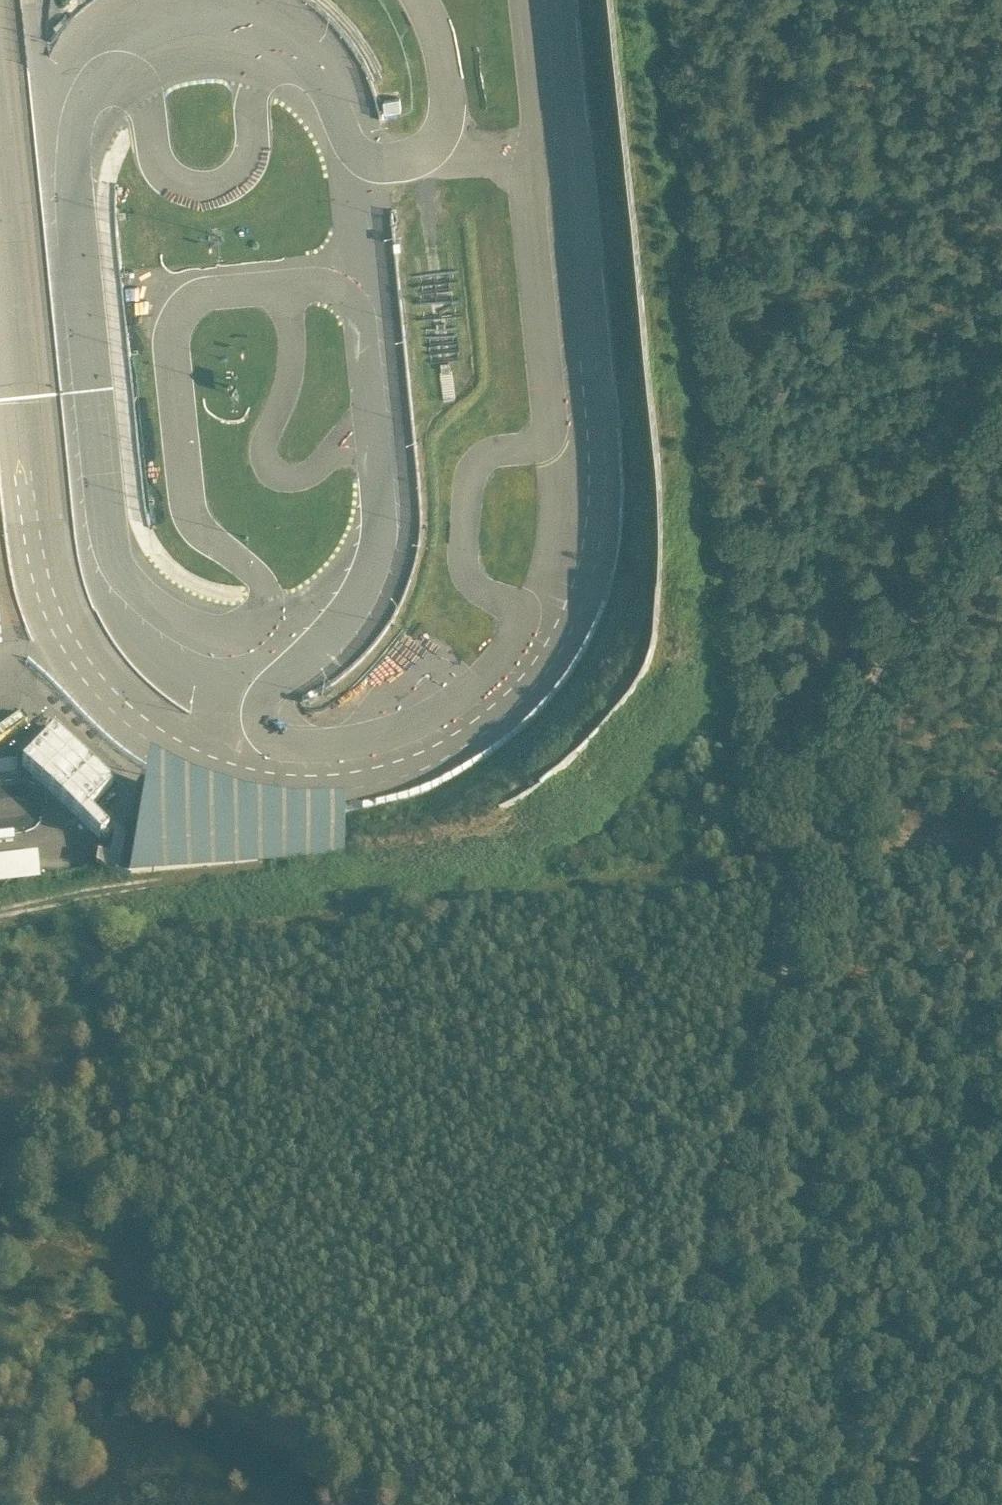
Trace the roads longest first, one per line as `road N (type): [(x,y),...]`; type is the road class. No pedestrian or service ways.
road 1 (track): [(0,951),(806,860)]
road 2 (track): [(806,860),(785,909),(633,1504)]
road 3 (track): [(806,860),(825,738),(1001,422)]
road 4 (track): [(956,844),(806,860)]

